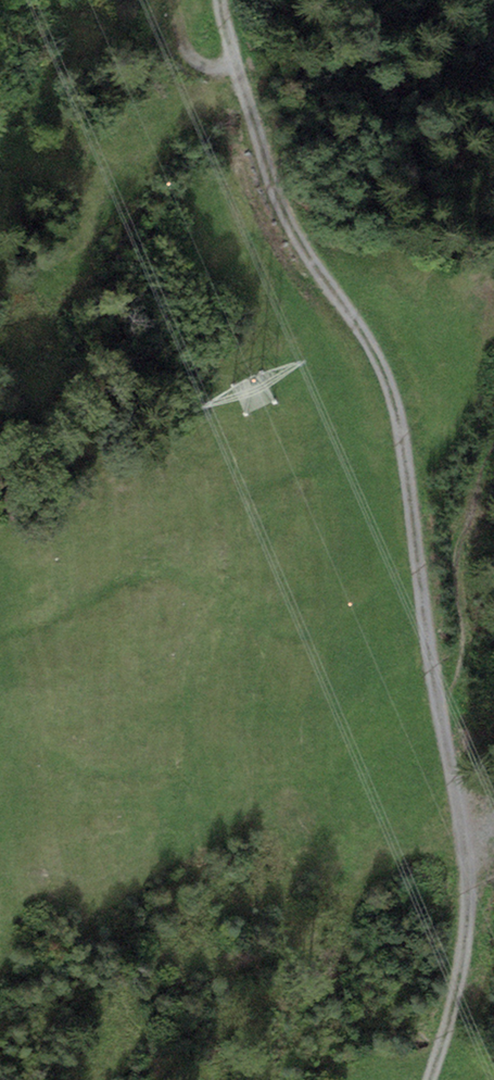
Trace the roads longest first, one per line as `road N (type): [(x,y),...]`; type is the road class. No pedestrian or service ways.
road 1 (track): [(441,715),(391,378),(271,195),(221,0)]
road 2 (track): [(431,1079),(463,977),(469,847),(441,715)]

